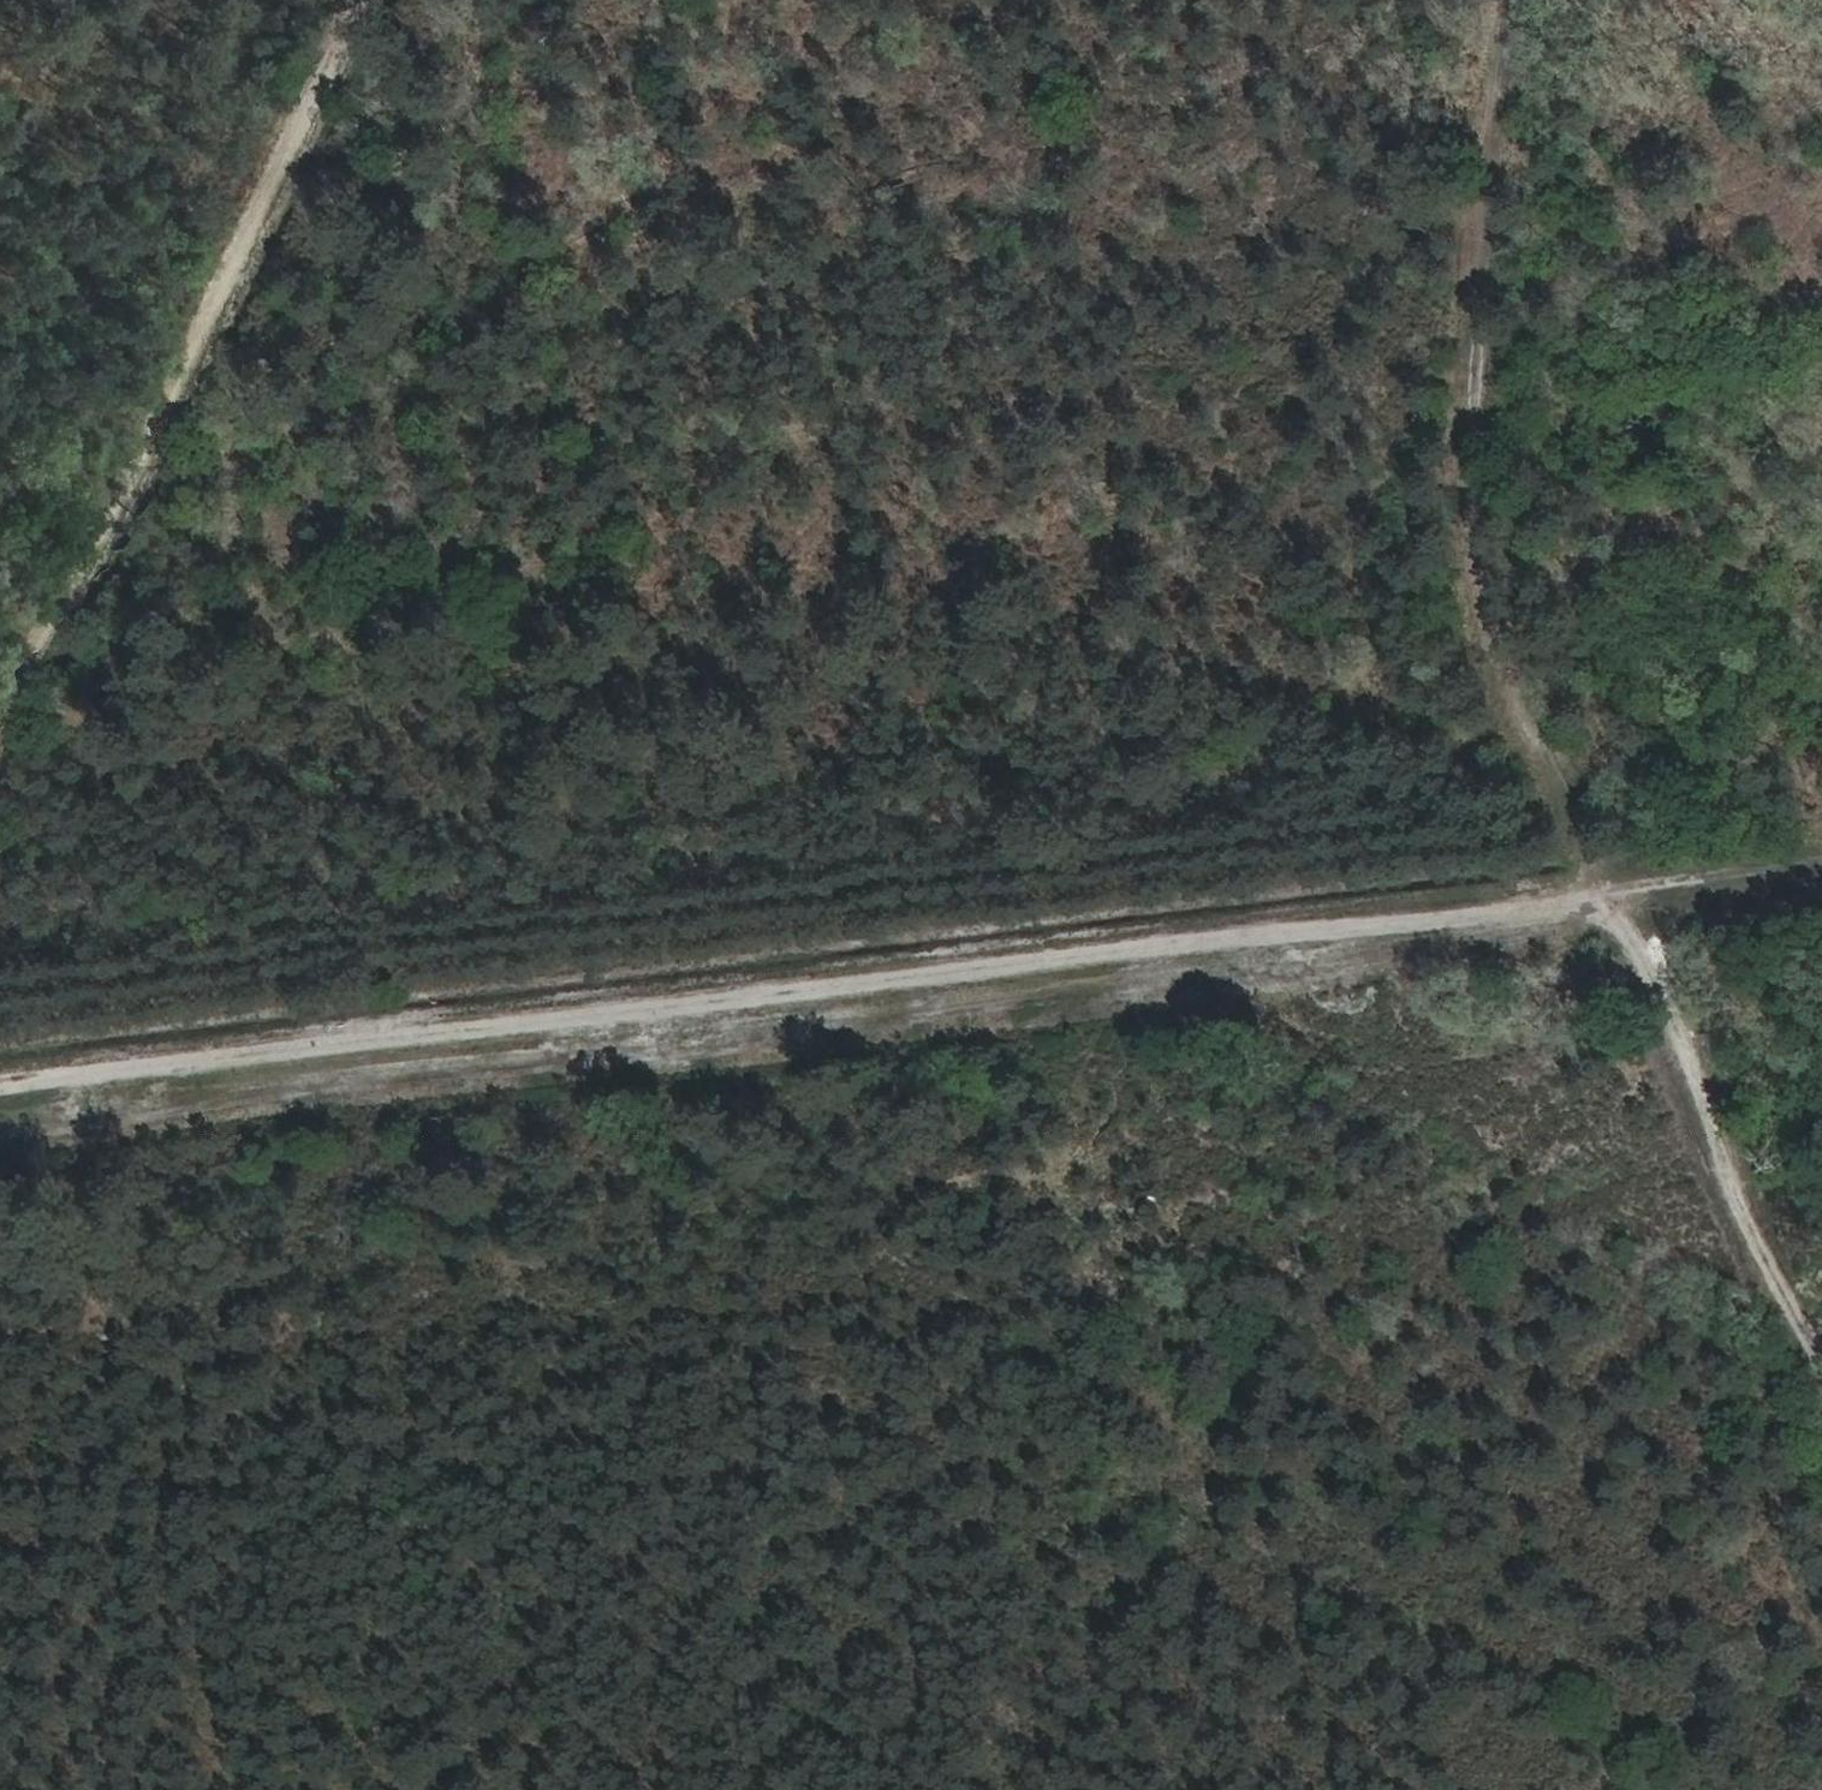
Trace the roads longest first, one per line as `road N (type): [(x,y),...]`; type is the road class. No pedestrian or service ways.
road 1 (track): [(0,1087),(1601,900)]
road 2 (track): [(1601,900),(1486,628),(1469,513),(1513,0)]
road 3 (track): [(1601,900),(1664,1010),(1719,1153),(1821,1360)]
road 4 (track): [(1601,900),(1821,865)]

